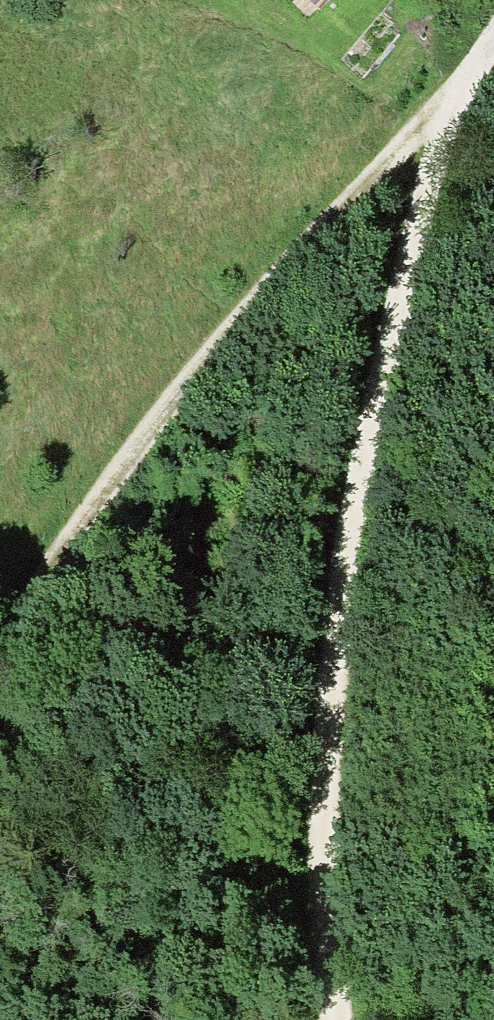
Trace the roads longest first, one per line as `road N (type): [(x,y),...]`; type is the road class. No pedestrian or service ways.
road 1 (track): [(493,45),(466,80),(446,130),(361,445),(337,631),(324,821),(328,971),(340,1019)]
road 2 (track): [(466,80),(226,339),(43,567),(0,642)]

